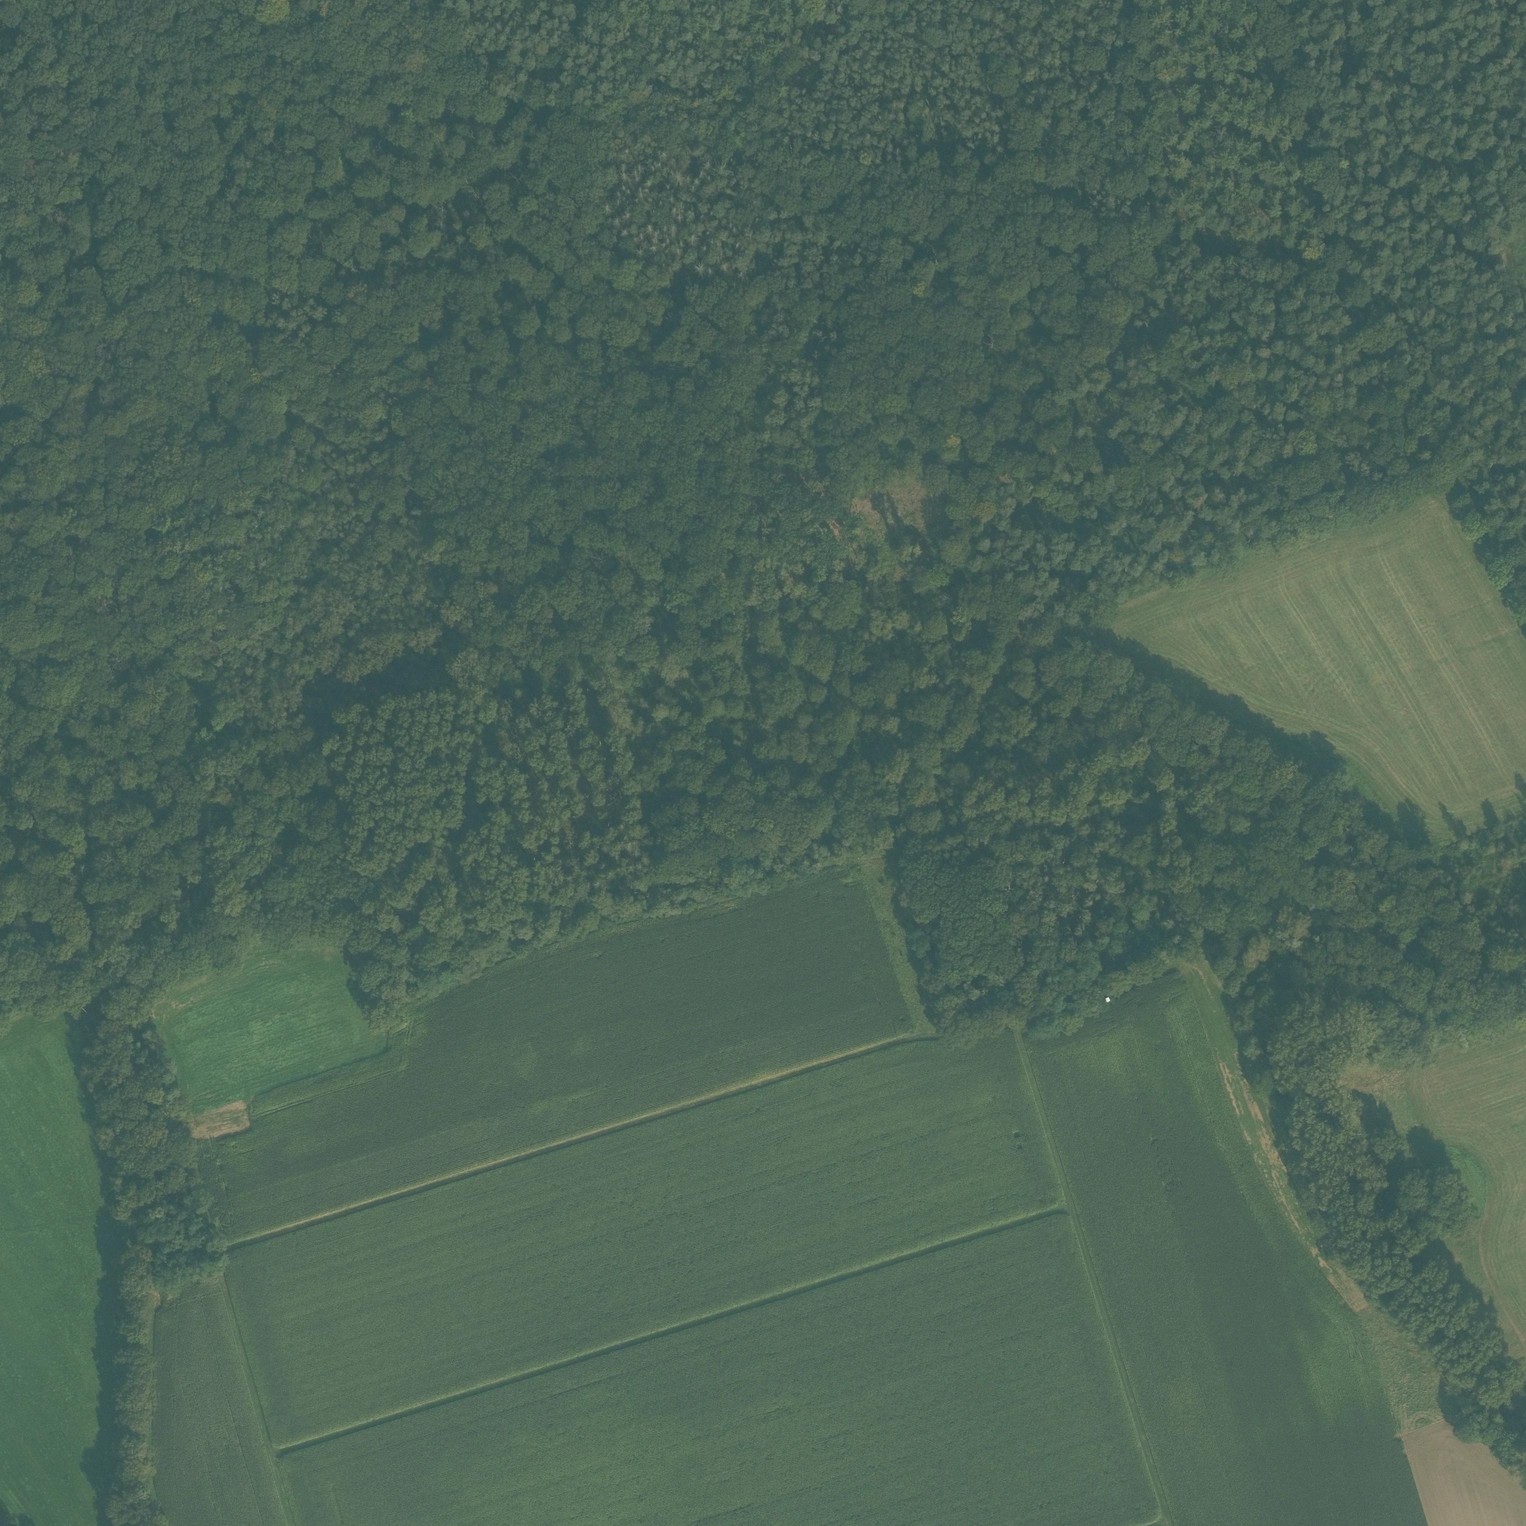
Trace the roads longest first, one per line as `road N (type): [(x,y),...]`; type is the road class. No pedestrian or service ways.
road 1 (track): [(1169,1525),(1016,1036),(1001,1027),(919,1041),(217,1253)]
road 2 (track): [(1250,0),(1331,279),(1525,606)]
road 3 (track): [(175,1114),(297,1525)]

